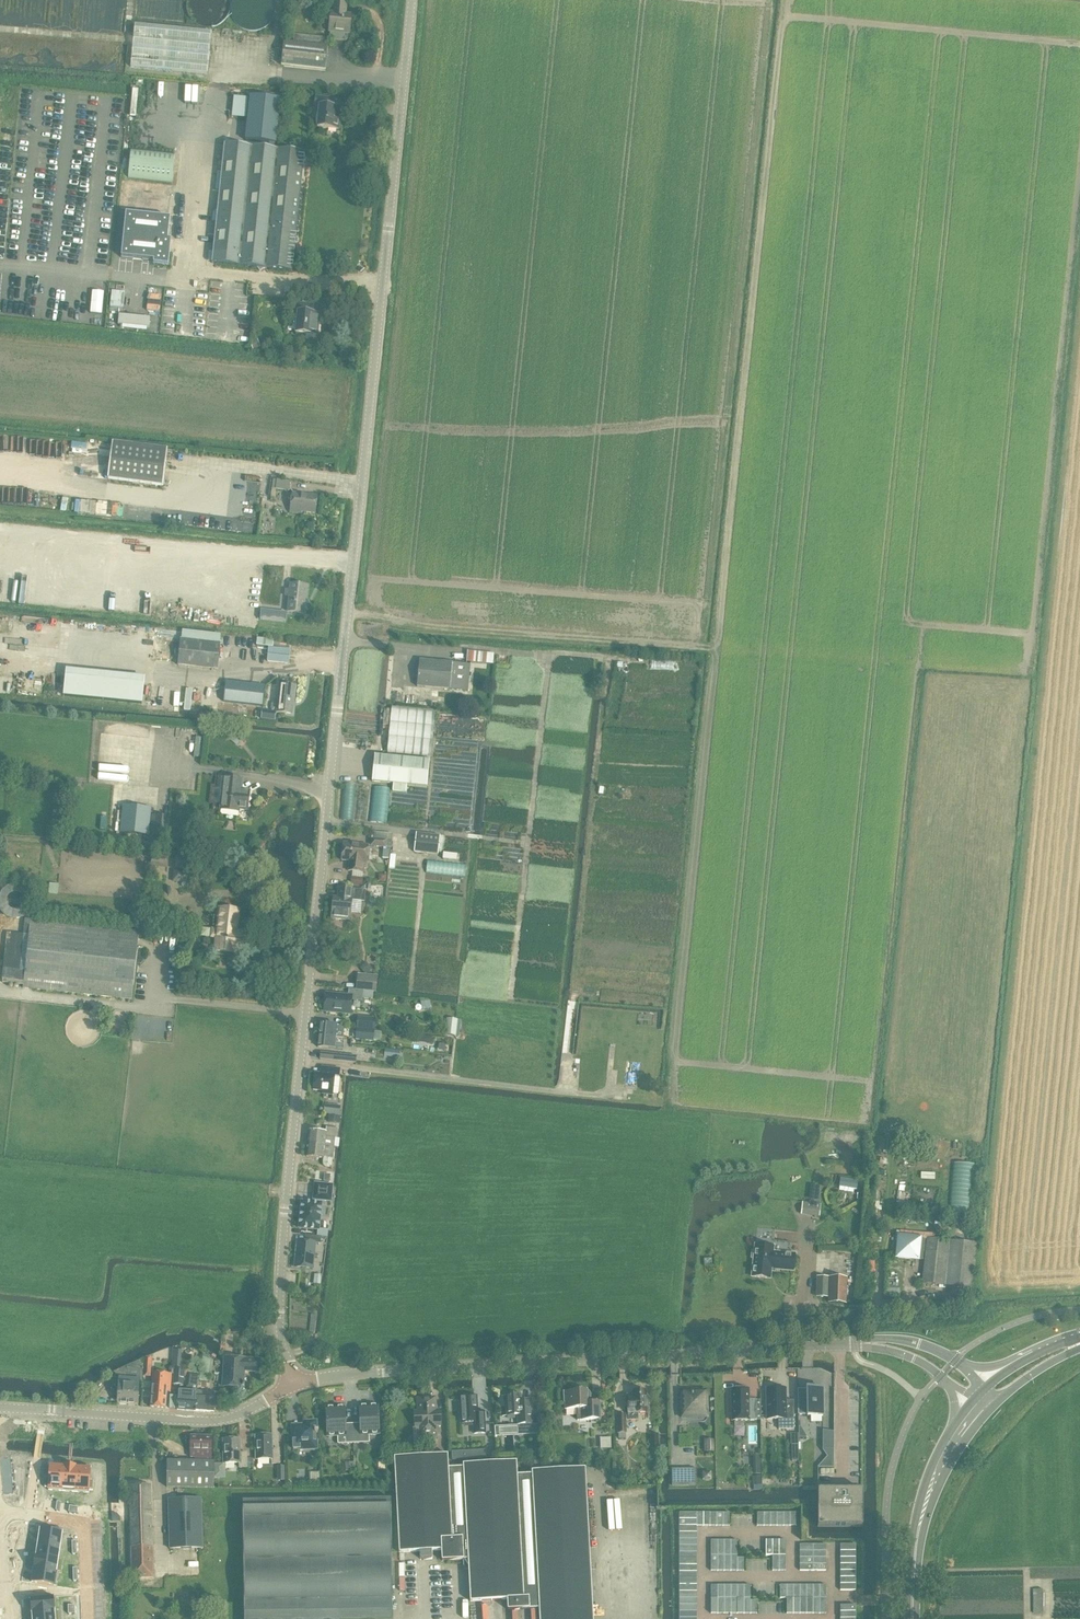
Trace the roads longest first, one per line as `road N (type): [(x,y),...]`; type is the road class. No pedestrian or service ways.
road 1 (tertiary): [(293,1385),(278,1326),(280,1274),(412,0)]
road 2 (tertiary): [(293,1385),(335,1375),(863,1343)]
road 3 (tertiary): [(0,1407),(214,1421),(293,1385)]
road 4 (primary): [(912,1618),(916,1545),(937,1474)]
road 5 (tertiary): [(990,1397),(940,1352),(902,1340),(863,1343)]
road 6 (track): [(799,1312),(934,1303)]
road 7 (tertiary): [(863,1343),(914,1359),(978,1410)]

